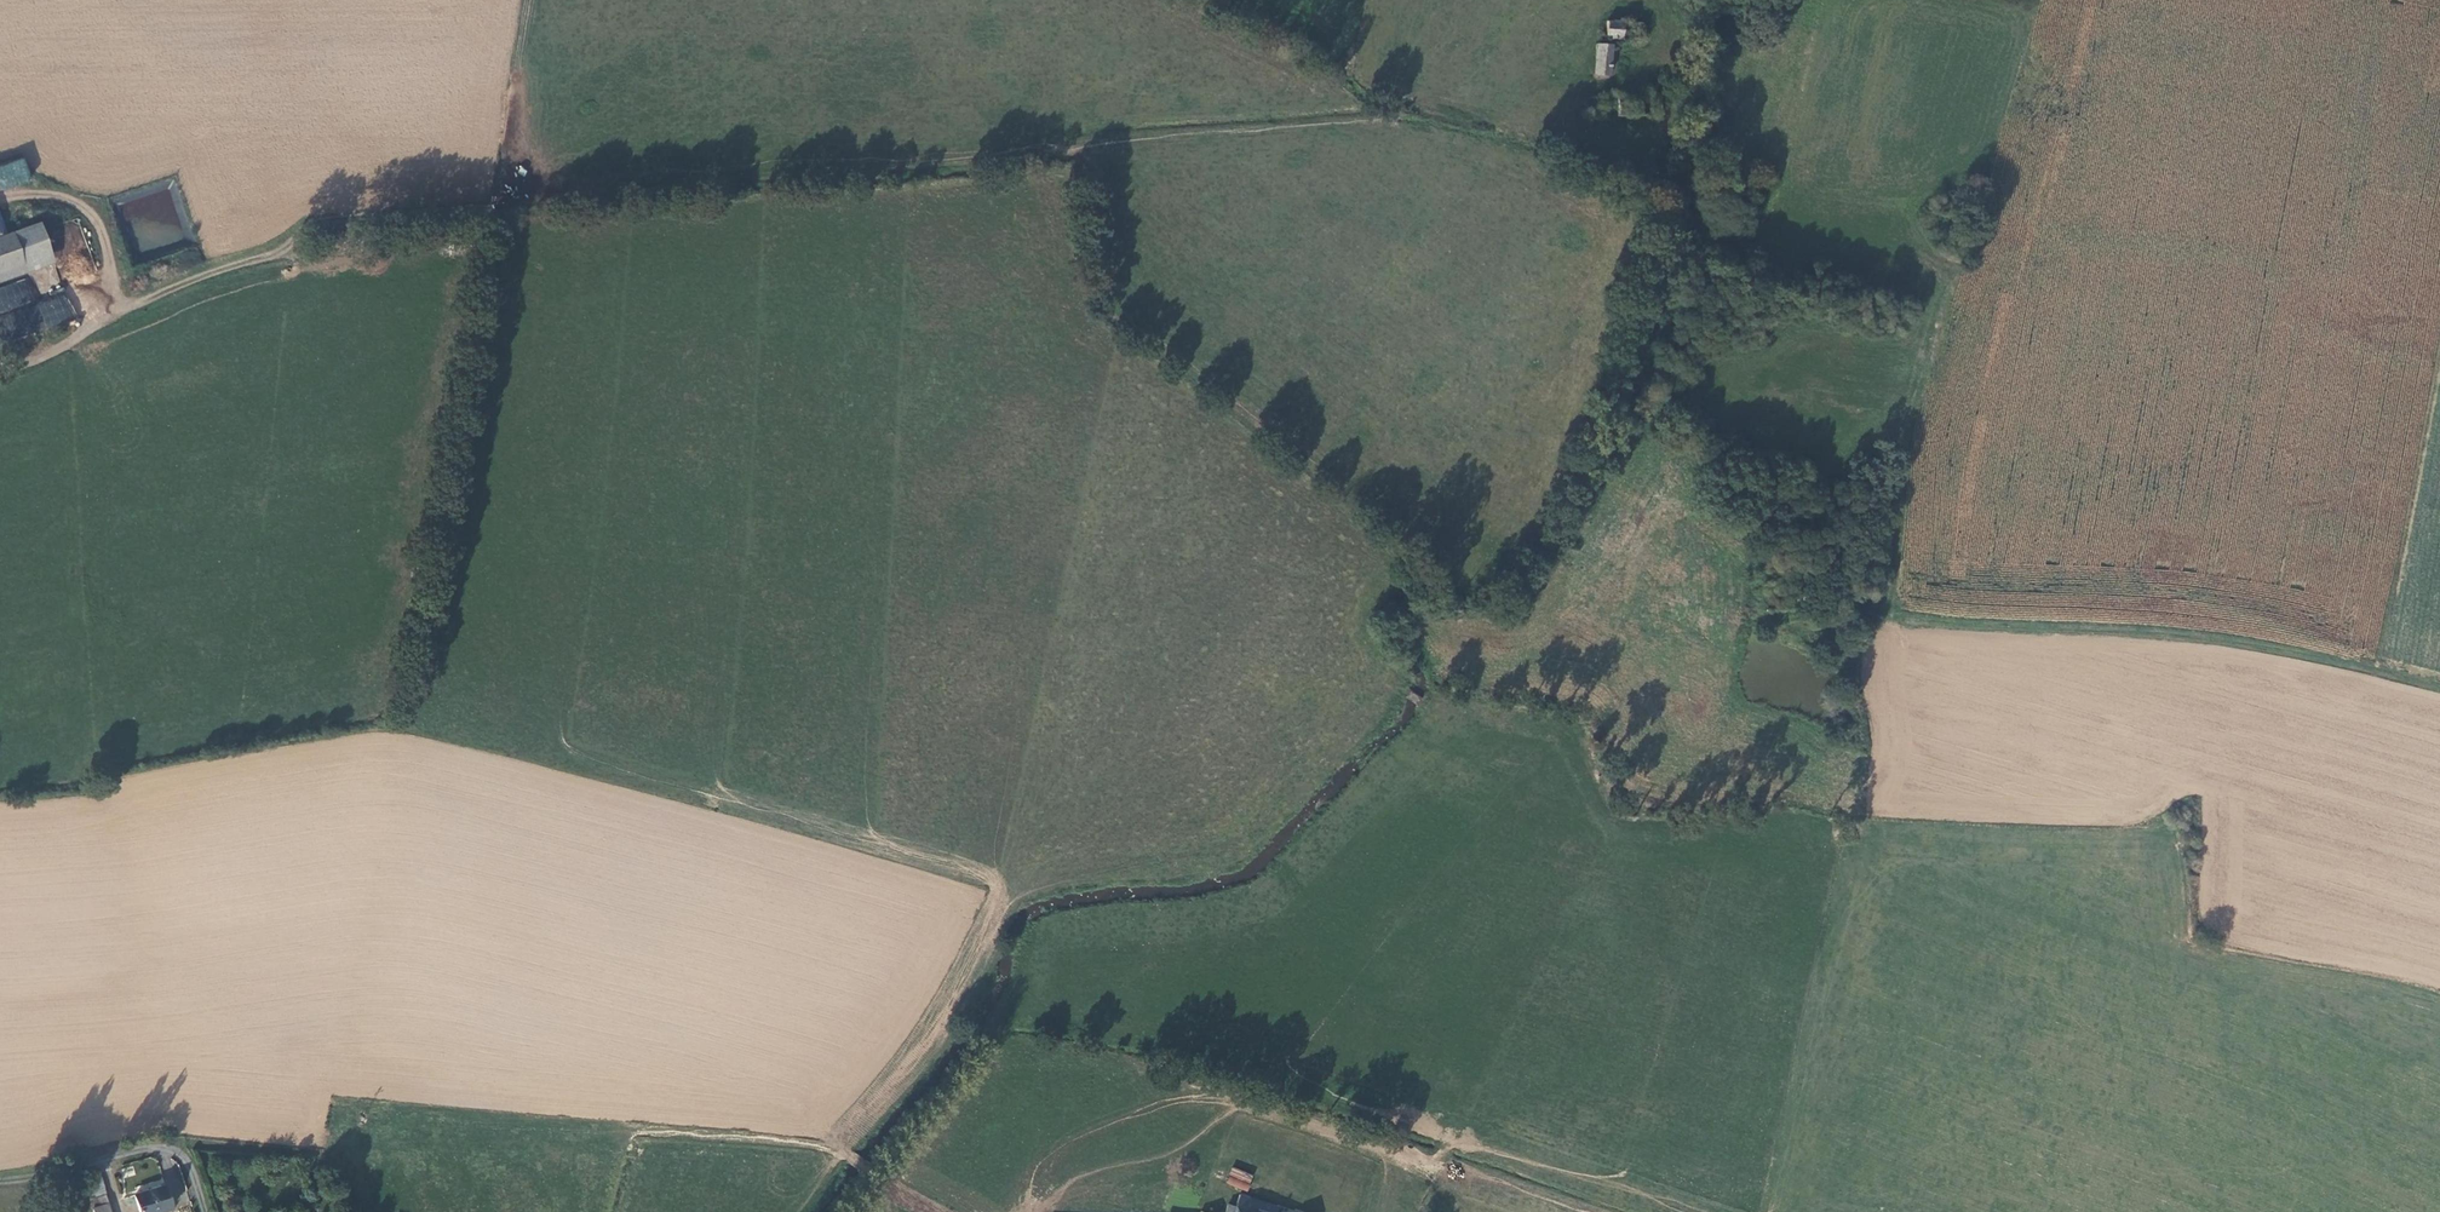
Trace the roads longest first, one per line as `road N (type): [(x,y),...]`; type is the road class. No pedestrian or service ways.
road 1 (track): [(1064,152),(325,221),(280,238),(258,260),(127,307),(66,348)]

